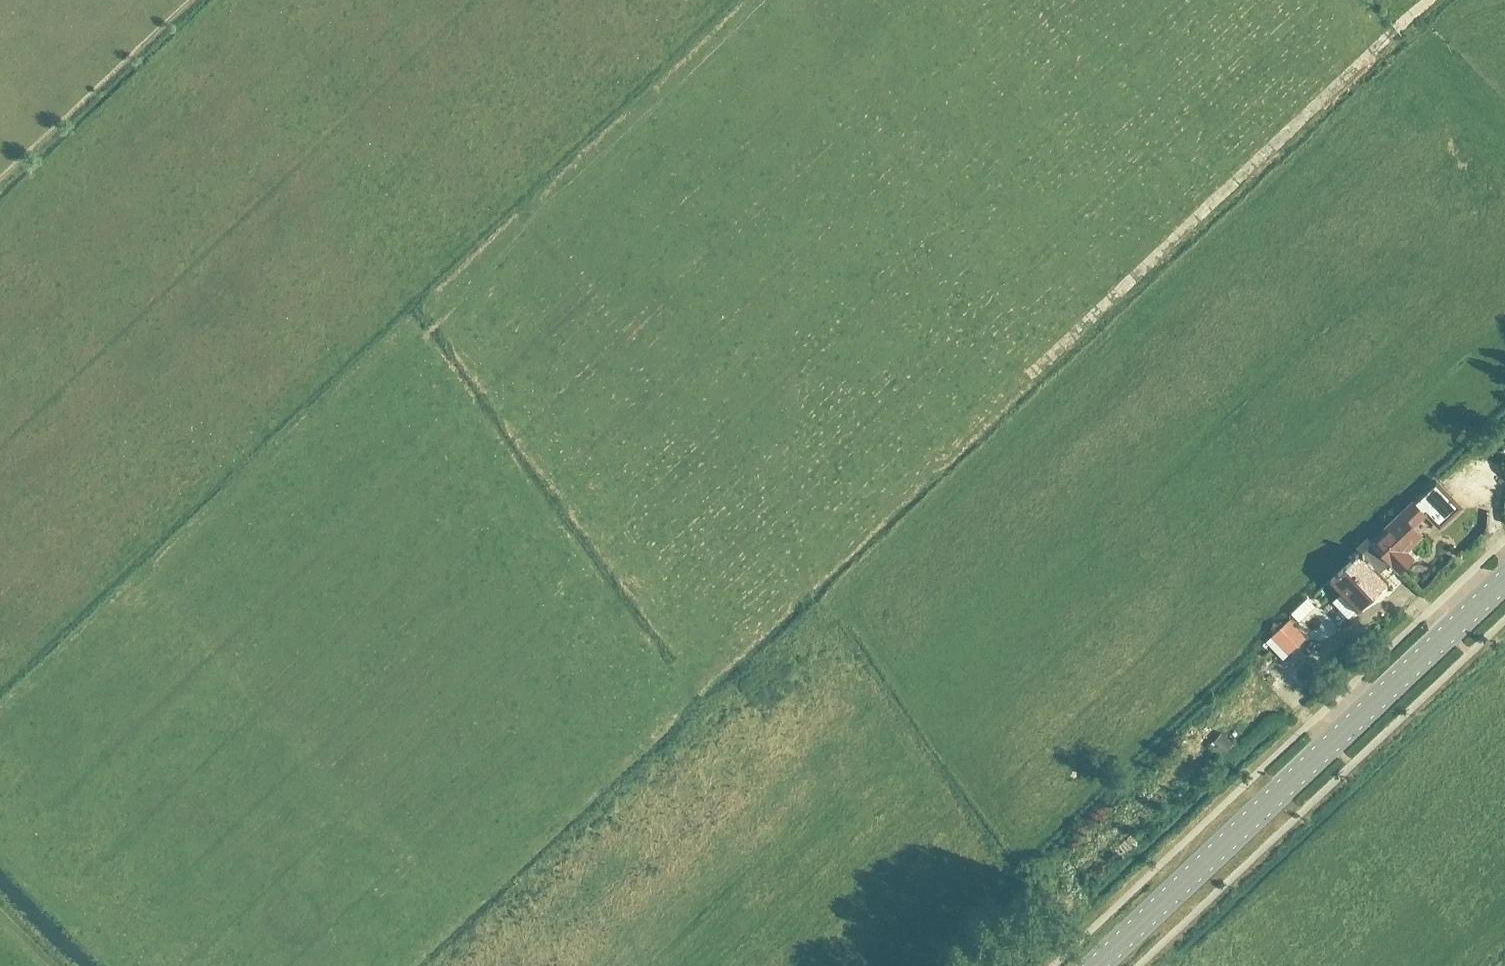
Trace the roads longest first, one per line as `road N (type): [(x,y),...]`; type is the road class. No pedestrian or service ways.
road 1 (secondary): [(1098,965),(1504,581)]
road 2 (unclassified): [(1049,359),(1432,0)]

